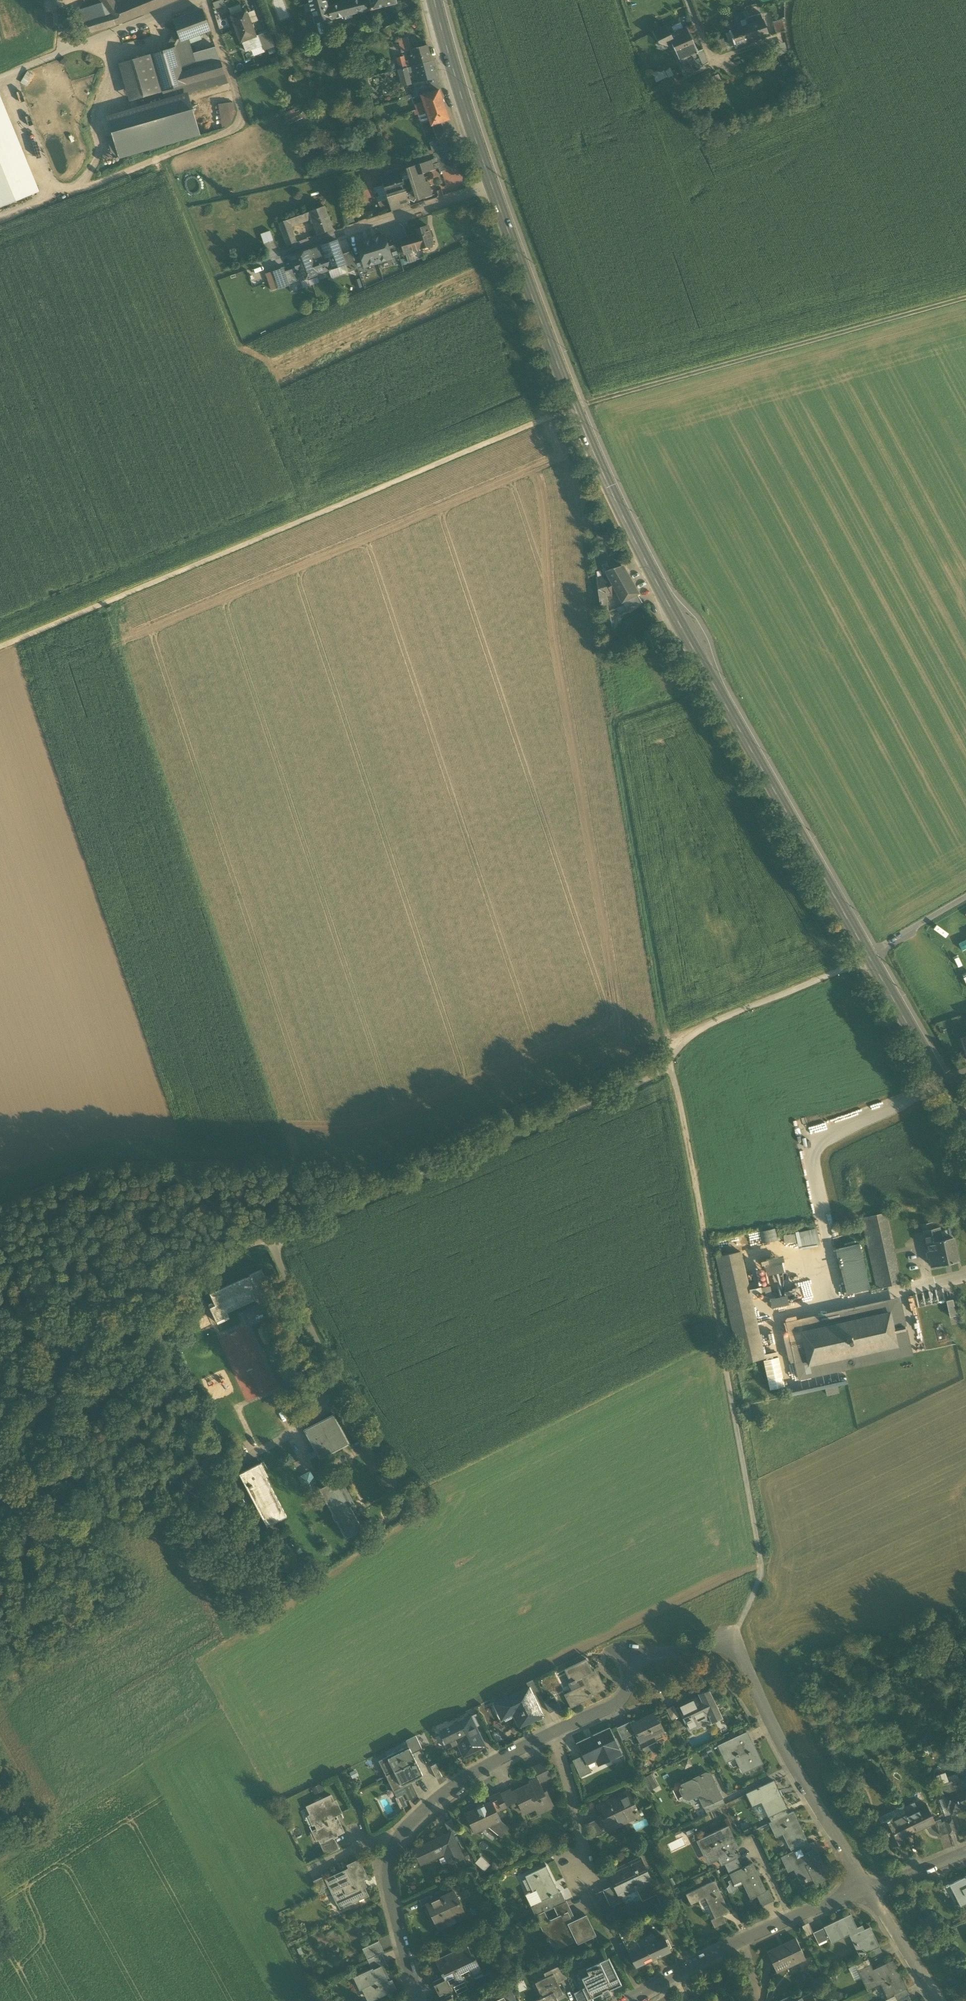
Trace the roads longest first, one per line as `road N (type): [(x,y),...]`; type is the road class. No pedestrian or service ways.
road 1 (track): [(965,298),(575,406),(0,647)]
road 2 (secondary): [(491,185),(629,529),(869,957)]
road 3 (track): [(0,1208),(111,1163),(374,1168),(668,1042)]
road 4 (track): [(673,1069),(763,1571)]
road 5 (residential): [(554,1732),(616,1704),(634,1659),(728,1645),(867,1891)]
road 6 (residential): [(418,2000),(389,1885),(399,1840),(436,1799),(554,1732)]
road 7 (residential): [(491,185),(257,263)]
road 8 (secondary): [(869,957),(965,1126)]
road 9 (secondary): [(434,0),(491,185)]
road 10 (residential): [(554,1732),(588,1870)]
road 11 (residential): [(689,0),(714,63),(778,35)]
road 12 (residential): [(867,1891),(740,1941)]
road 13 (residential): [(71,49),(197,0)]
road 14 (residential): [(939,2000),(867,1891)]
road 15 (track): [(64,0),(71,49),(0,79)]
road 16 (residential): [(740,1941),(632,2000)]

